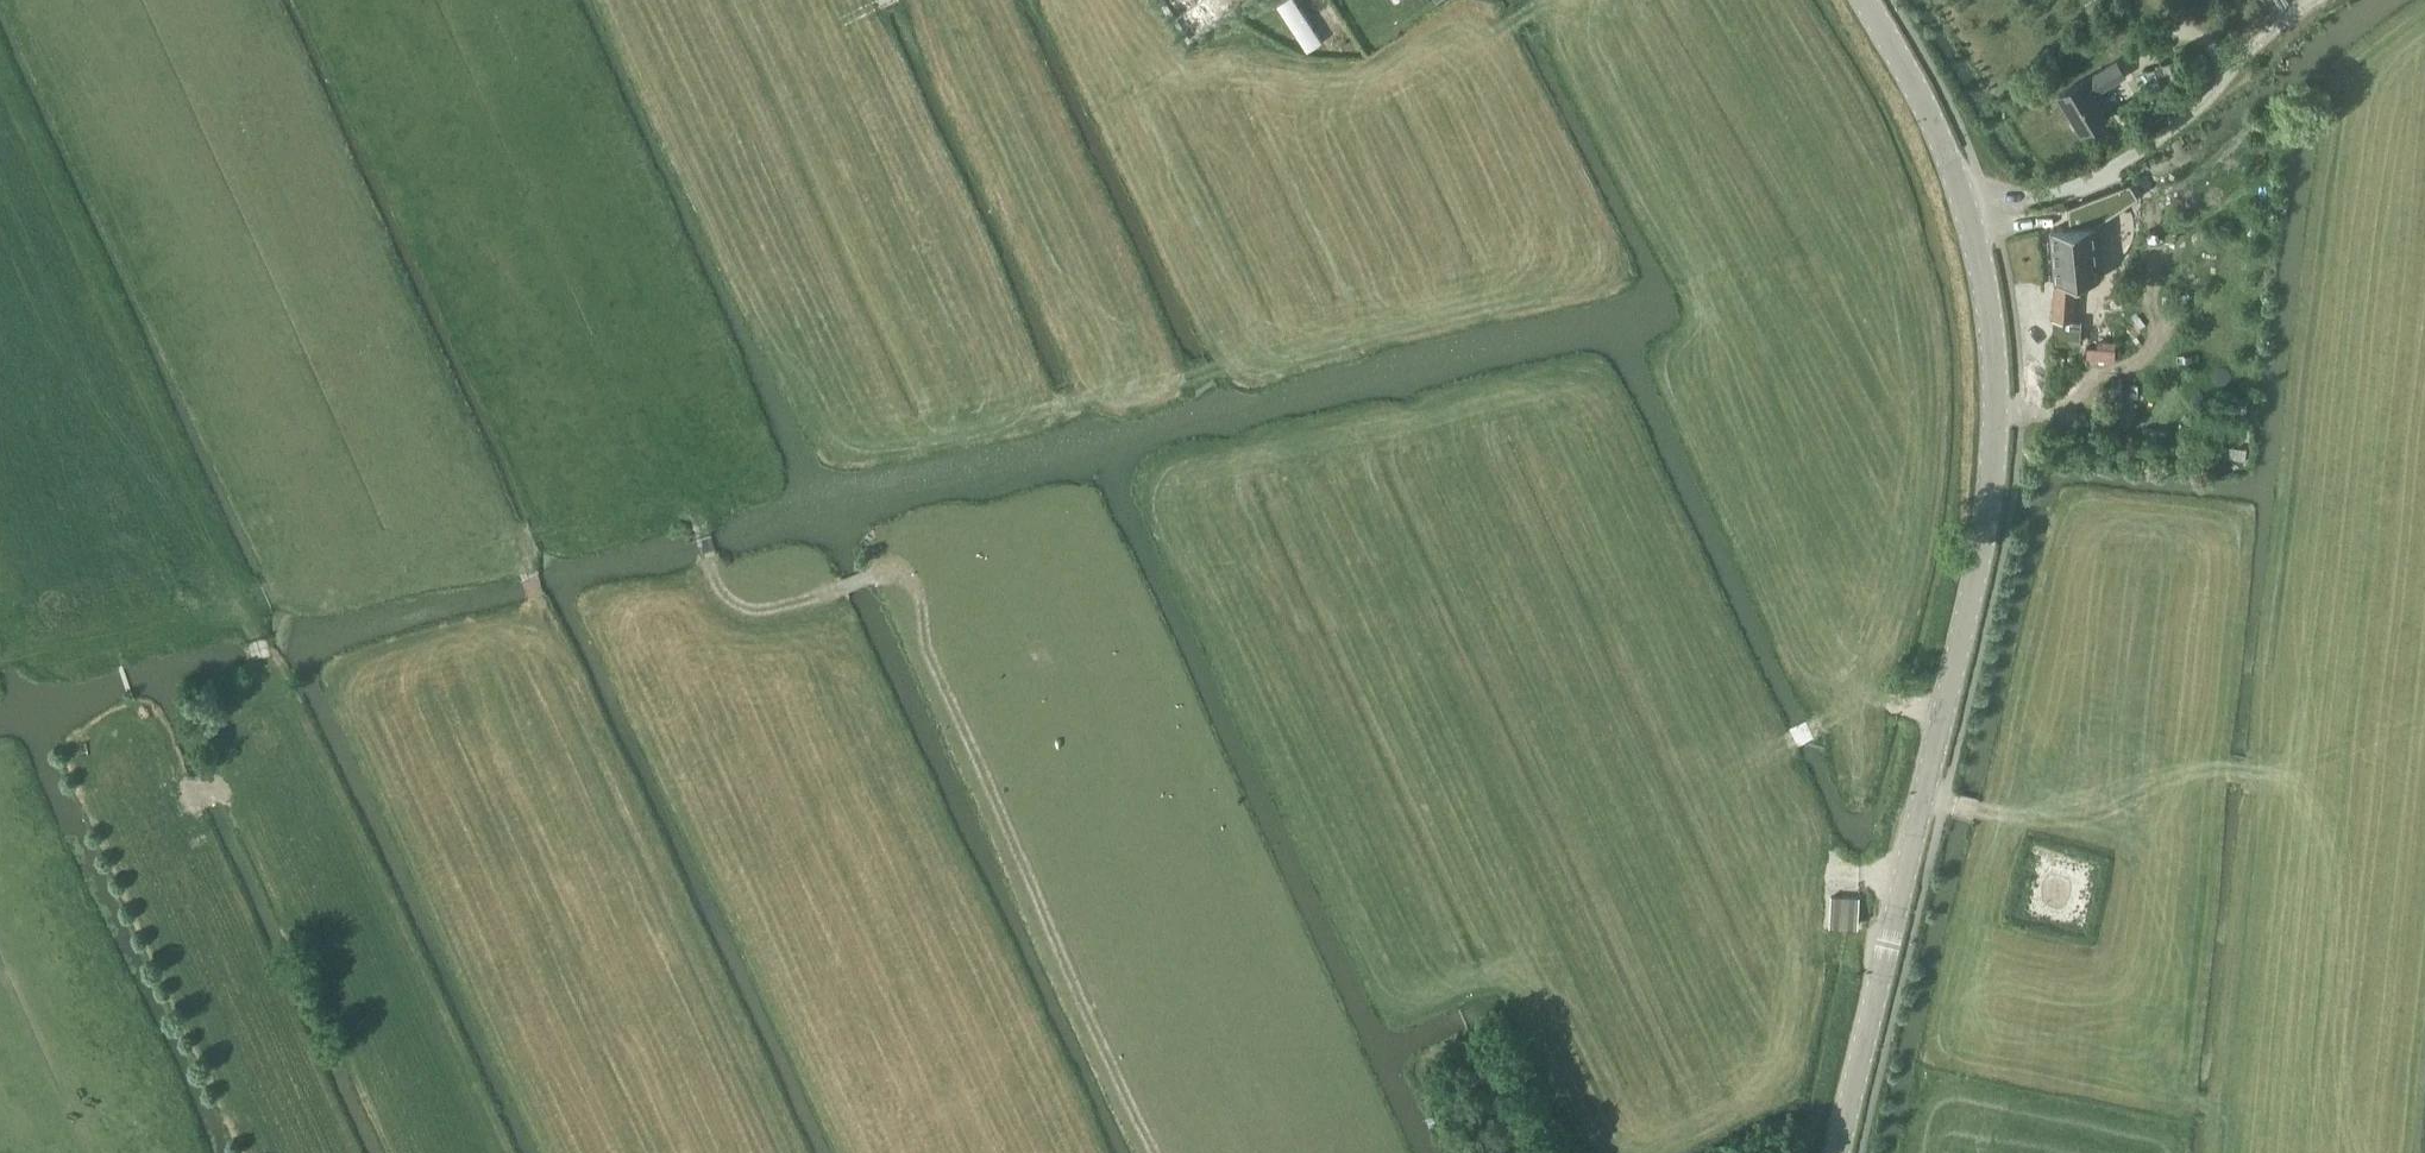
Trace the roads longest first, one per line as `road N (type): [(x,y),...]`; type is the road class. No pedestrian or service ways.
road 1 (tertiary): [(1839,1152),(1977,569),(1995,417),(1987,302),(1970,212),(1923,88),(1871,0)]

